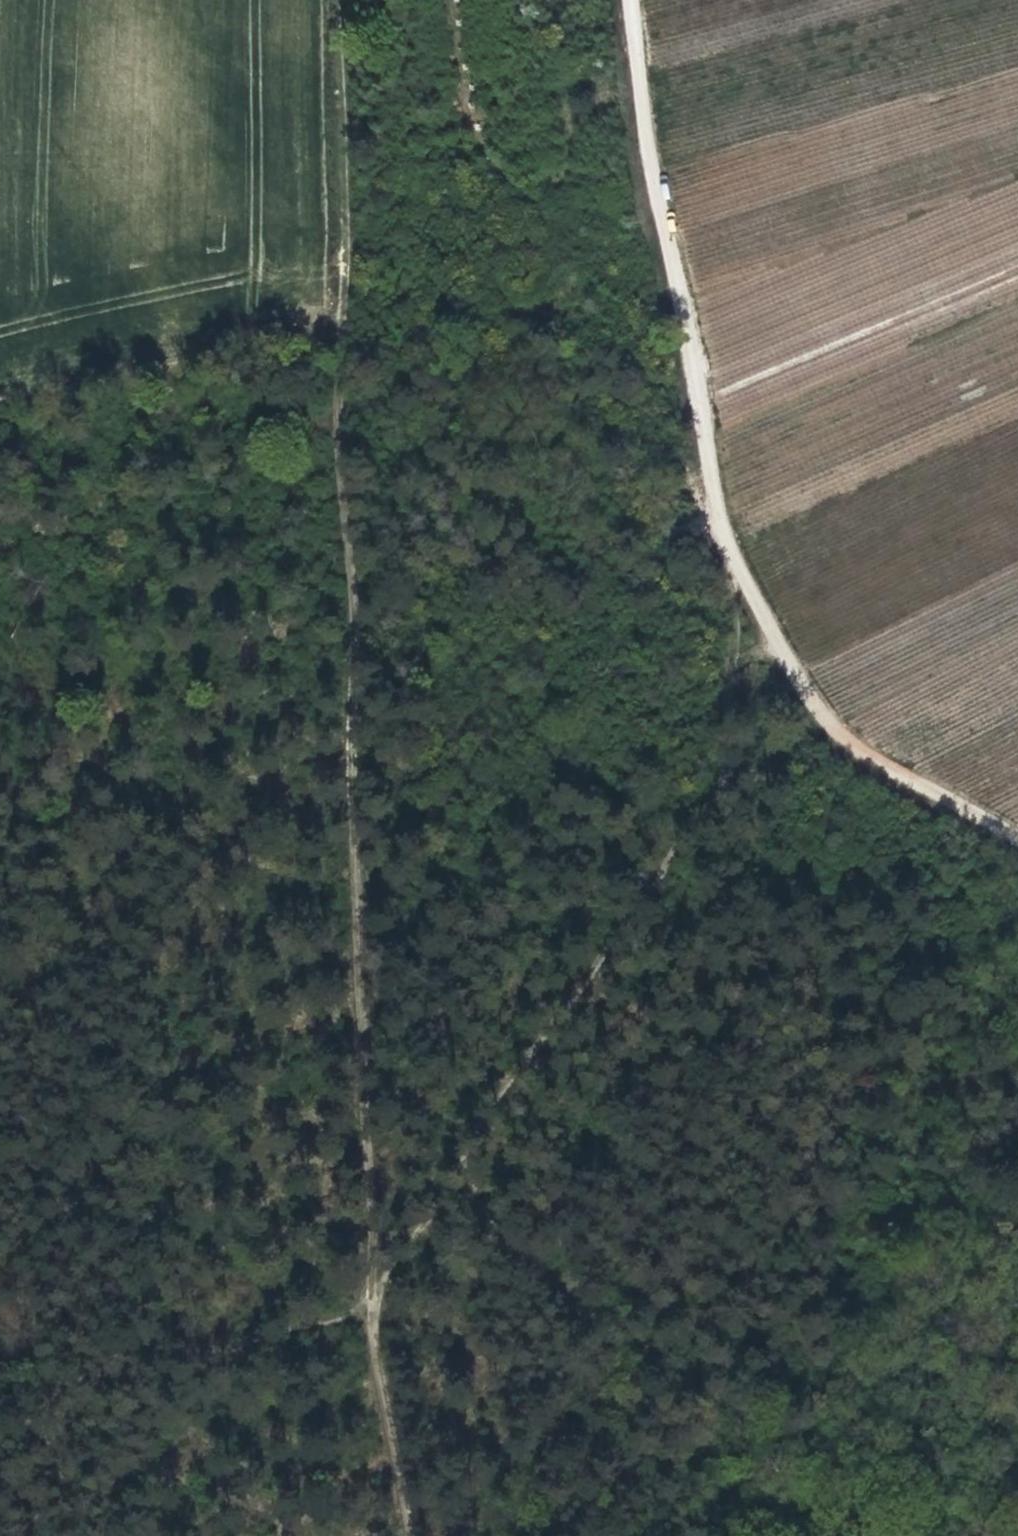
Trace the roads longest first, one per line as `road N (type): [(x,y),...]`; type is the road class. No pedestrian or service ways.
road 1 (track): [(1017,832),(893,767),(833,722),(727,516),(703,328),(657,166),(634,0)]

